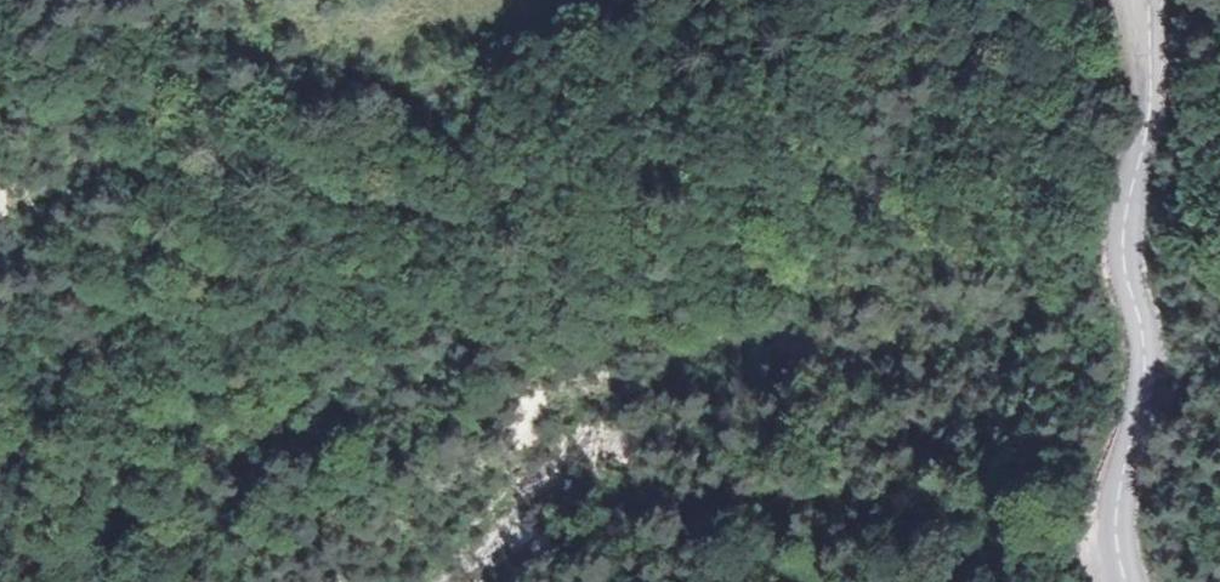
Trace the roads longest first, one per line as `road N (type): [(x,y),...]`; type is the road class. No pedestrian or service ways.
road 1 (tertiary): [(1149,44),(1151,131),(1124,214),(1124,270),(1145,352),(1147,397),(1102,531),(1110,581)]

